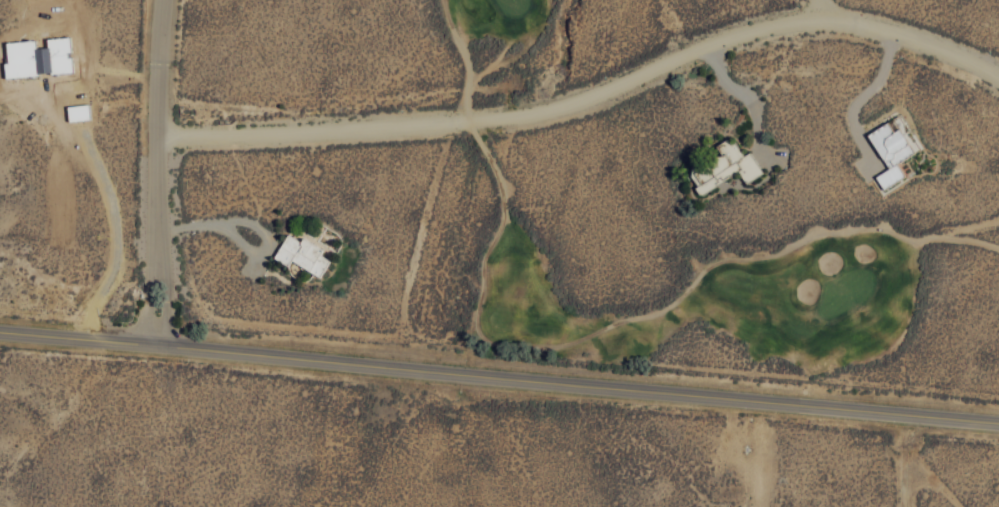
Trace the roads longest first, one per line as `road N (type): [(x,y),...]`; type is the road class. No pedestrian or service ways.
road 1 (secondary): [(0,329),(998,422)]
road 2 (residential): [(162,136),(491,118),(606,93),(817,19),(908,33),(998,75)]
road 3 (residential): [(153,343),(166,0)]

